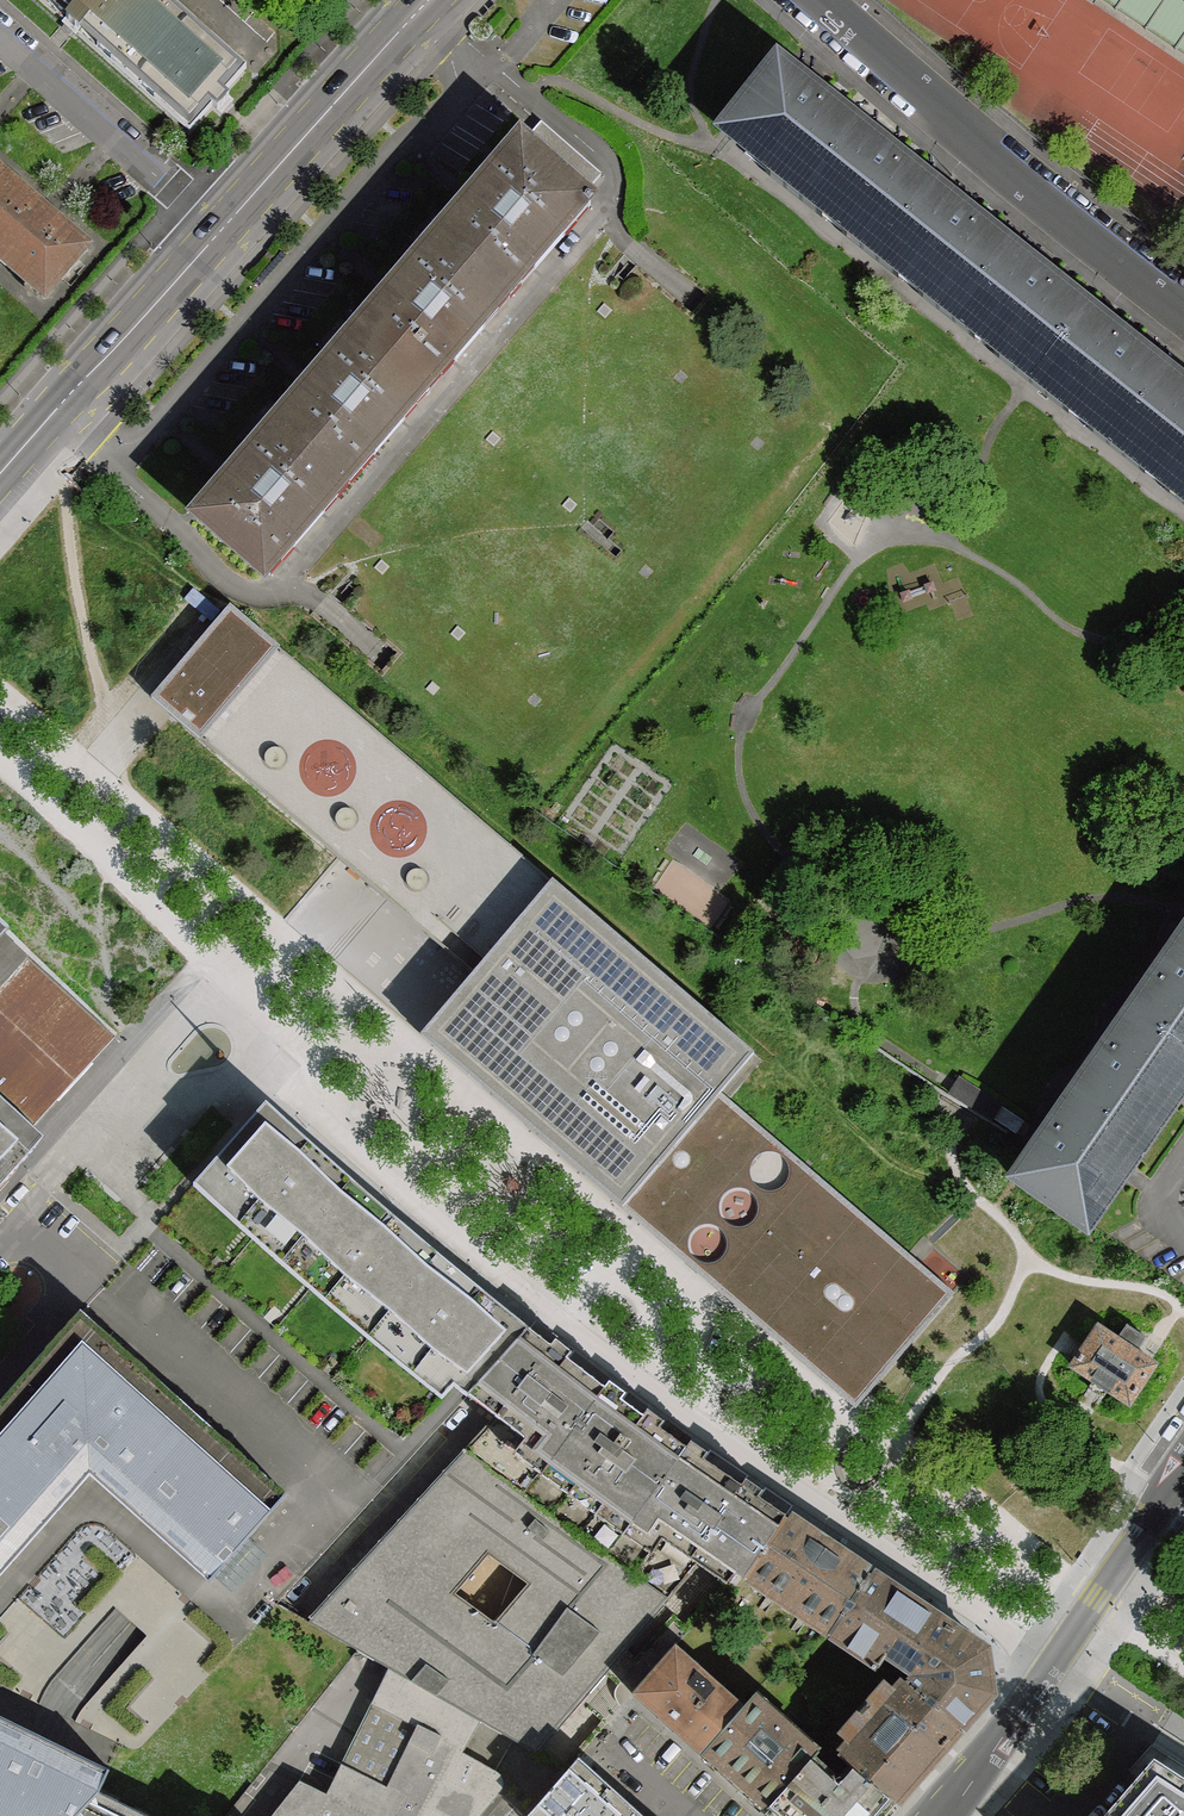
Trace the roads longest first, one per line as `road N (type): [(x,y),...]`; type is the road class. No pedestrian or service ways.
road 1 (residential): [(818,0),(986,159),(1183,316)]
road 2 (residential): [(1183,1480),(943,1815)]
road 3 (primary): [(219,232),(0,476)]
road 4 (primary): [(429,0),(219,232)]
road 5 (residential): [(0,33),(219,232)]

